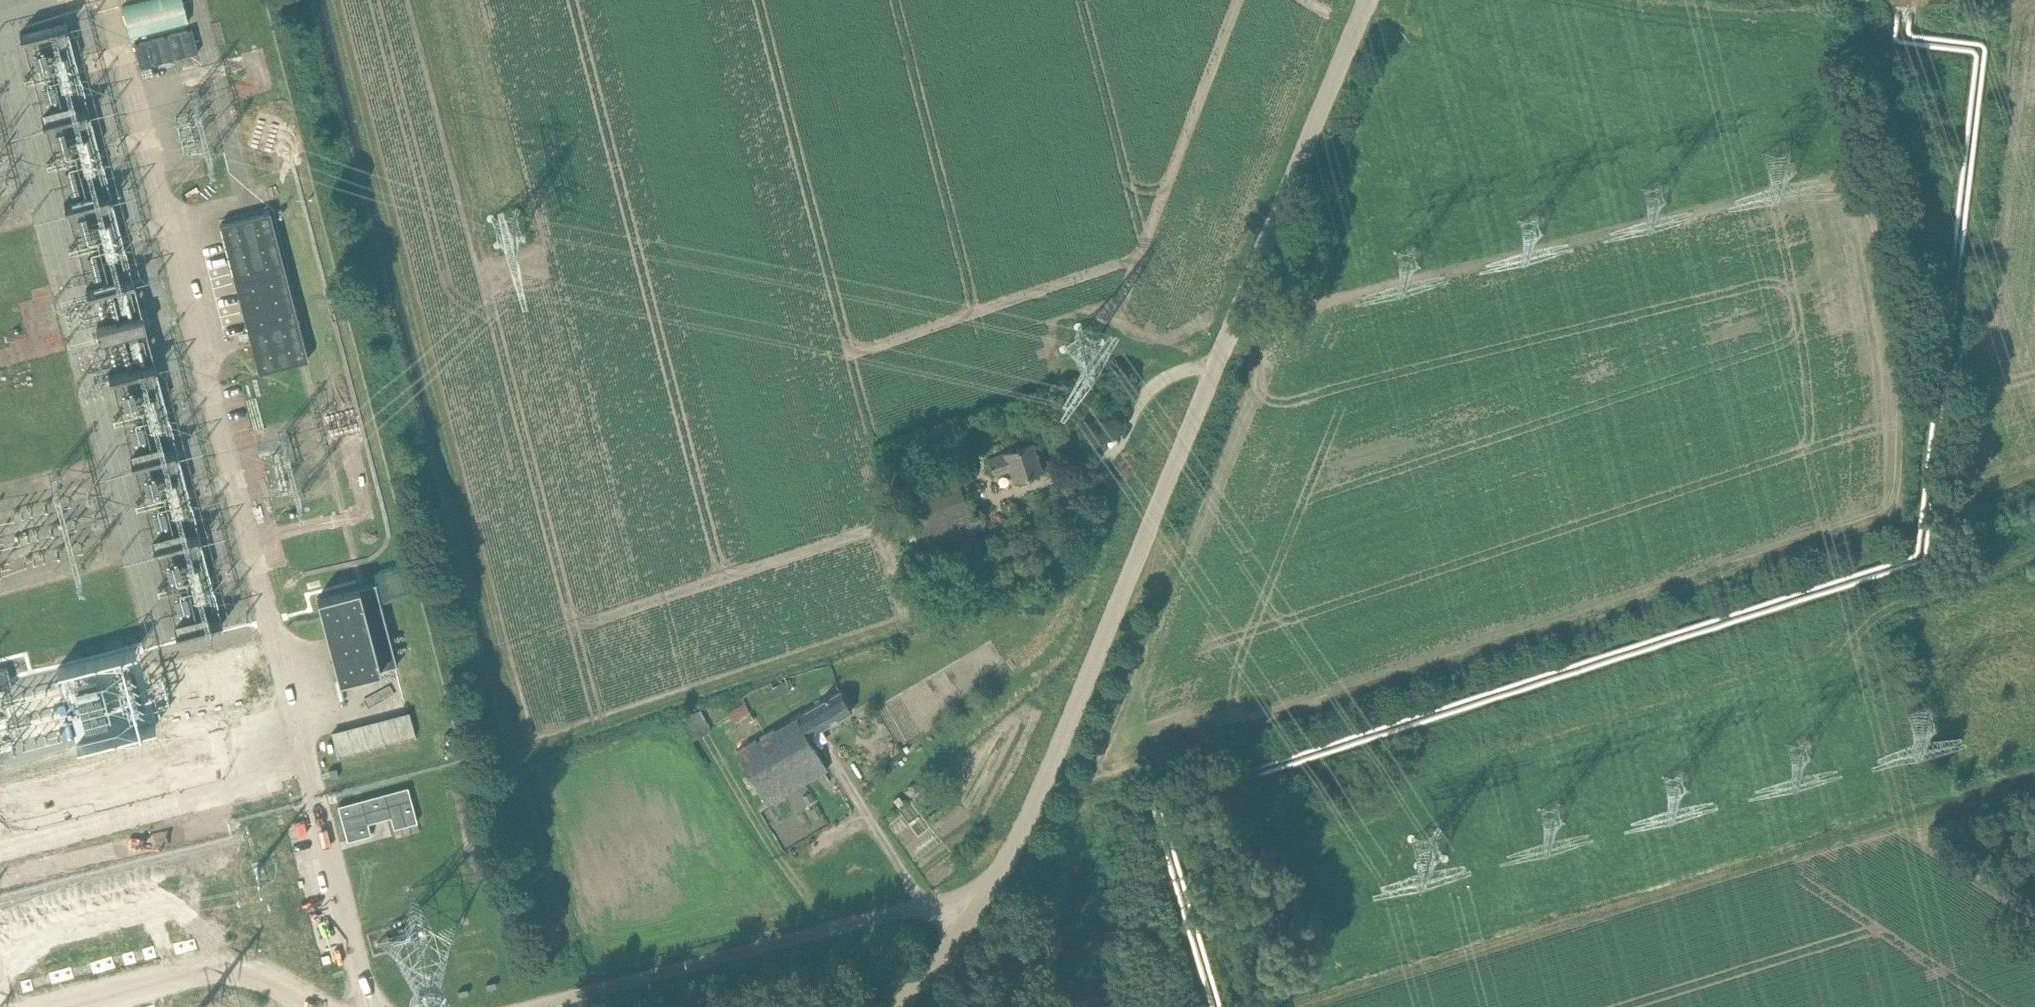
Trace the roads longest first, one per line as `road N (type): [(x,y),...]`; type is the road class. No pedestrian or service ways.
road 1 (unclassified): [(884,1006),(961,923),(1074,716),(1371,0)]

